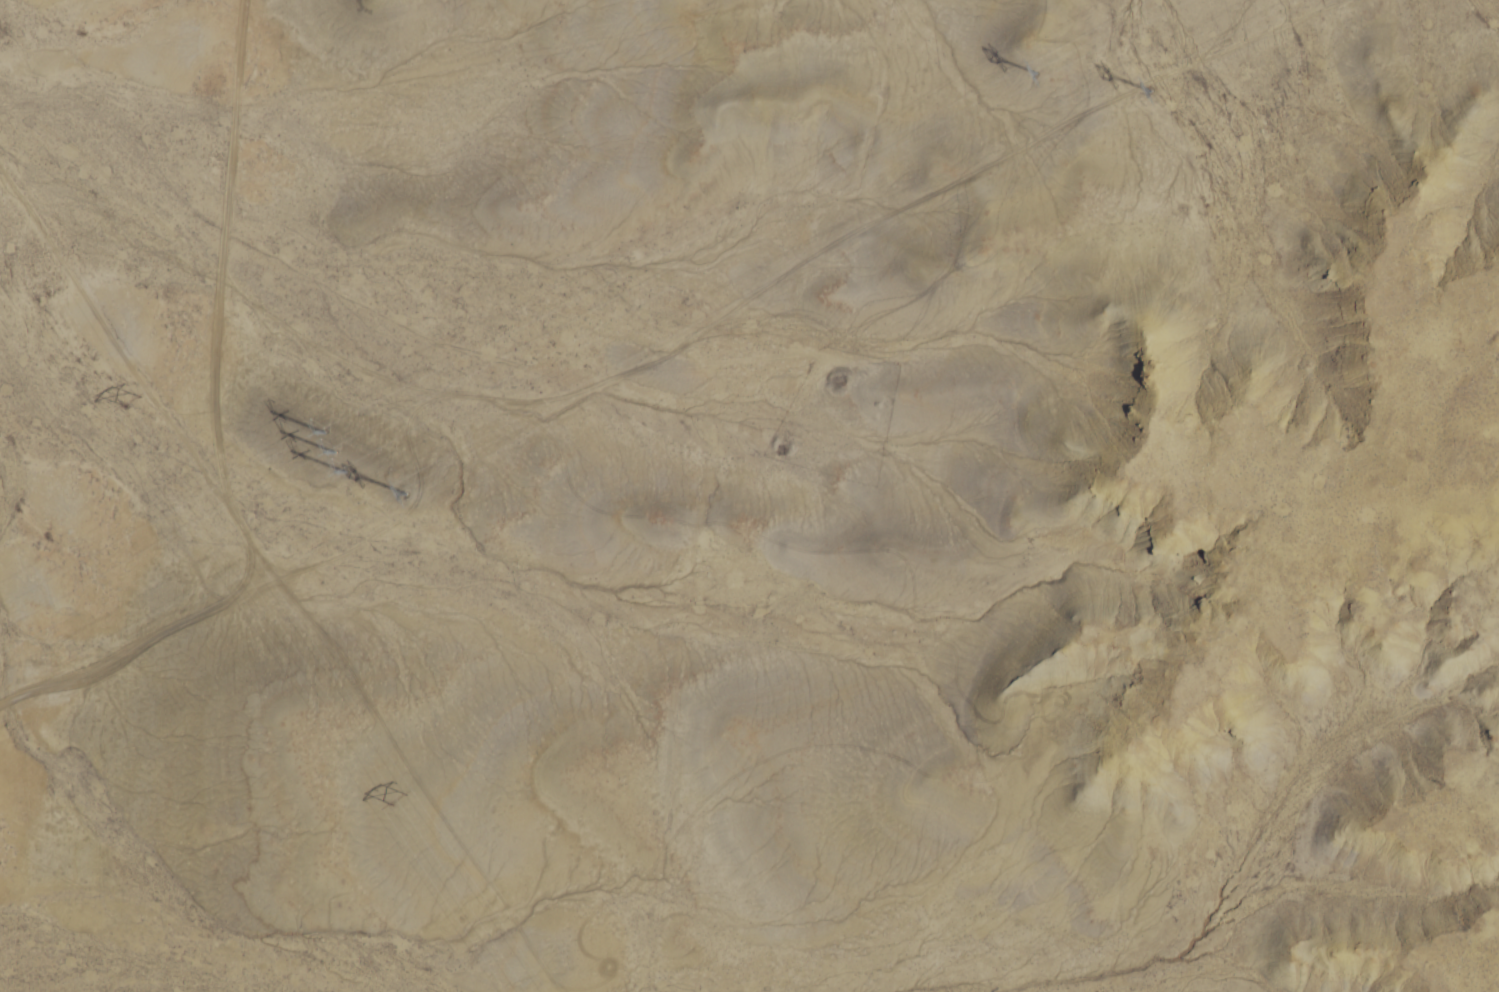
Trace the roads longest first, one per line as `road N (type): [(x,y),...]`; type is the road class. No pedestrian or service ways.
road 1 (track): [(553,991),(215,478),(218,307),(244,0)]

